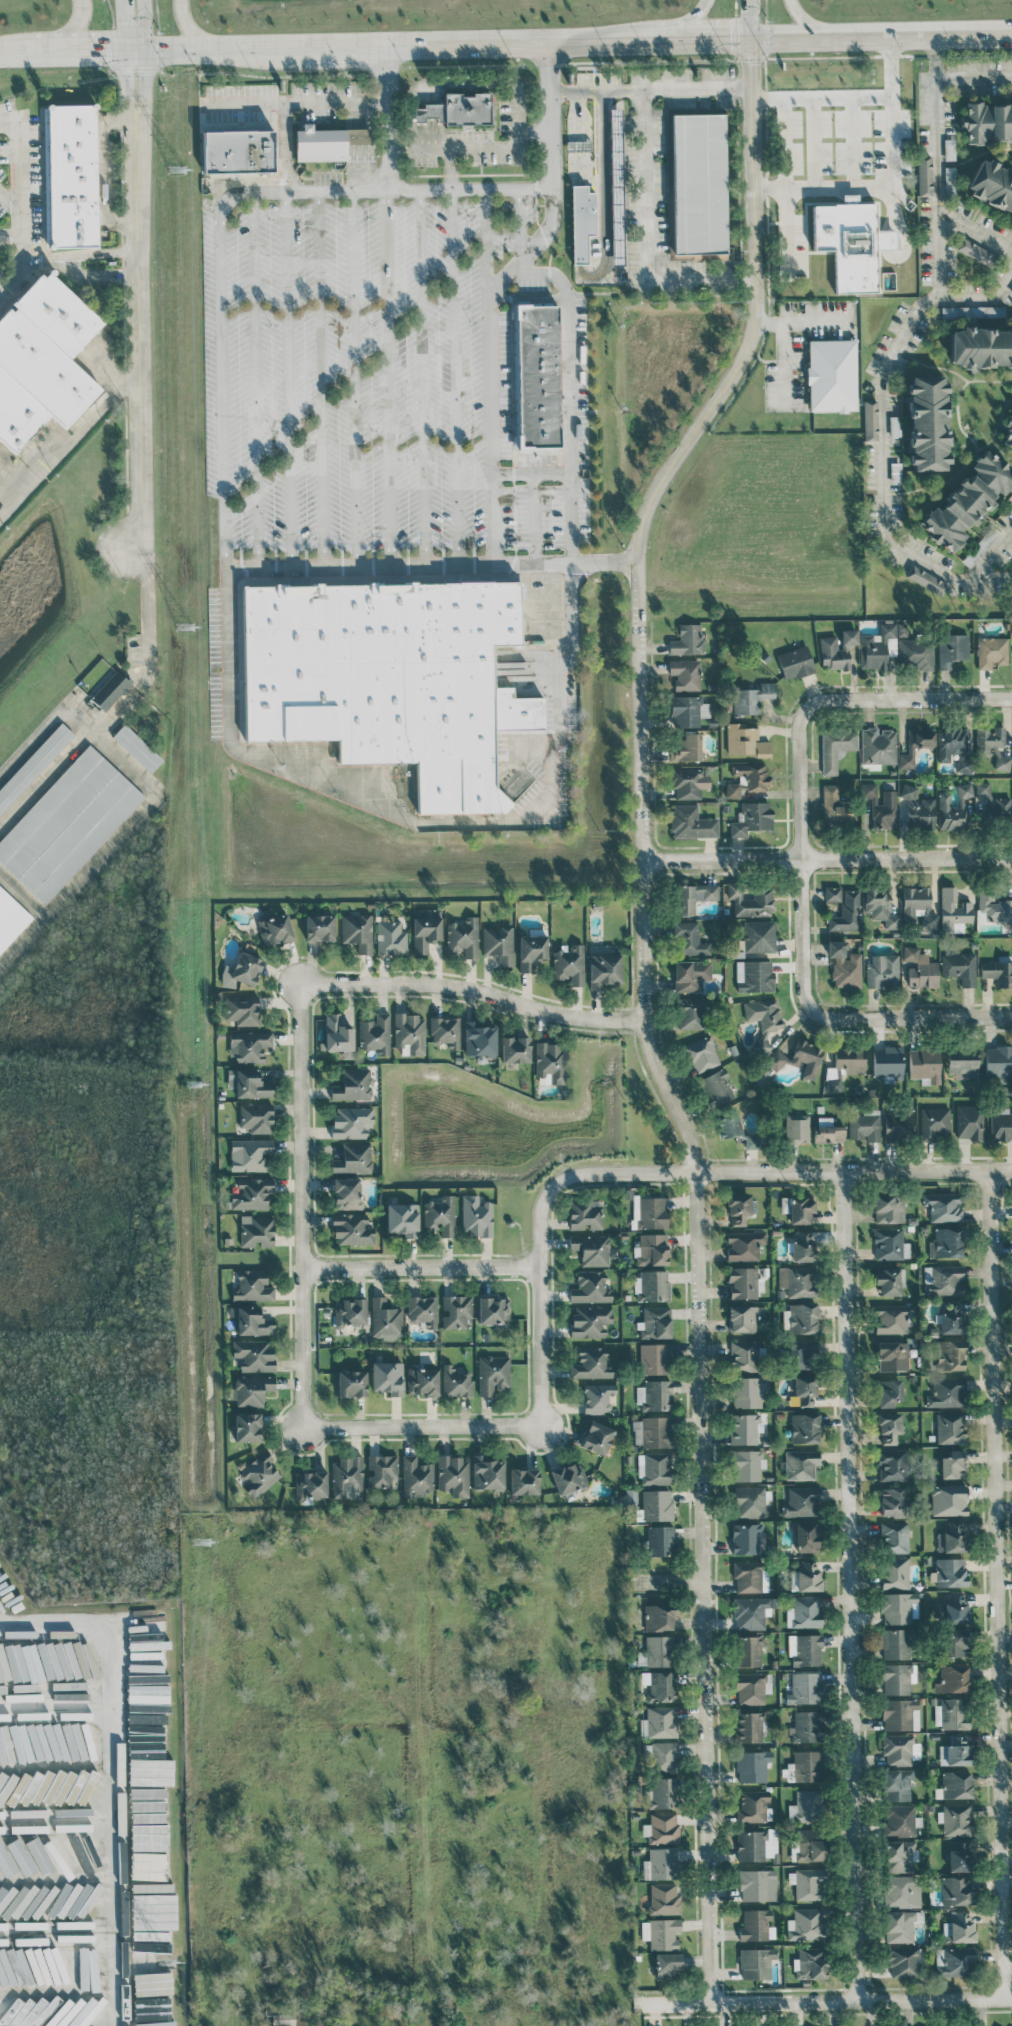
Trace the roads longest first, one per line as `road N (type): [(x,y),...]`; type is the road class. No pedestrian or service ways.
road 1 (residential): [(711,2003),(696,1173),(689,1133),(660,1079),(645,1021),(638,561),(657,484),(727,387),(753,330),(755,143)]
road 2 (residential): [(842,1172),(856,2001)]
road 3 (residential): [(990,1171),(1006,1998)]
road 4 (primary): [(60,51),(641,40)]
road 5 (residential): [(298,984),(303,1428)]
road 6 (residential): [(541,1427),(543,1199),(573,1175),(696,1173)]
road 7 (residential): [(638,2003),(1011,1998)]
road 8 (residential): [(645,860),(1011,858)]
road 9 (residential): [(802,859),(799,731),(809,705),(1011,698)]
road 10 (residential): [(802,859),(810,1006),(826,1017),(1011,1016)]
road 11 (residential): [(298,984),(425,983),(564,1015),(645,1021)]
road 12 (residential): [(1011,1171),(696,1173)]
road 13 (primary): [(752,38),(1011,32)]
road 14 (residential): [(303,1428),(541,1427)]
road 15 (residential): [(301,1268),(538,1268)]

